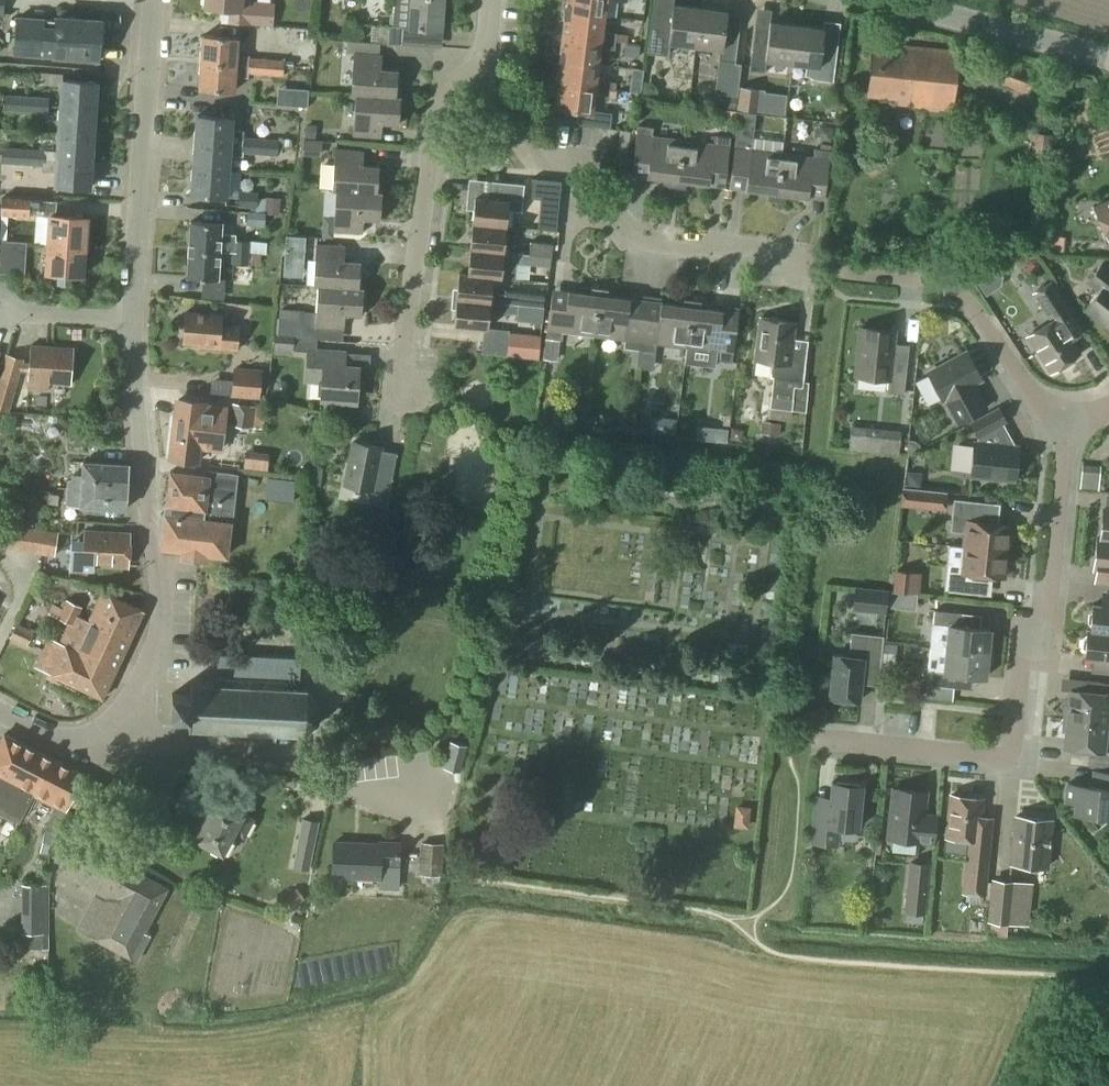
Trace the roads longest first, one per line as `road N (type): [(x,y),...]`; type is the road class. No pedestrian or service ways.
road 1 (residential): [(1067,422),(1037,412),(995,338),(950,283),(624,230),(577,169),(529,144),(475,76)]
road 2 (residential): [(825,743),(1005,756),(1014,740),(1020,666),(1049,619),(1067,422)]
road 3 (residential): [(113,712),(134,686),(157,627),(133,319)]
road 4 (residential): [(398,412),(440,99),(475,76)]
road 5 (residential): [(133,319),(153,0)]
road 6 (residential): [(113,712),(198,751),(408,790)]
road 7 (unclassified): [(1108,58),(892,0)]
road 8 (residential): [(133,319),(0,305)]
road 9 (residential): [(113,712),(66,738),(0,713)]

